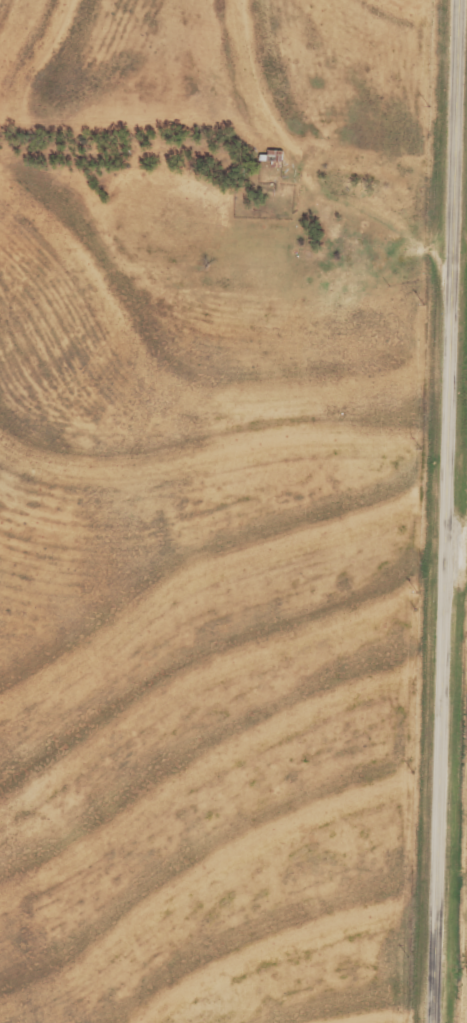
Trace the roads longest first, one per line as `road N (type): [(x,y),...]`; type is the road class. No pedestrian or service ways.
road 1 (tertiary): [(434,1022),(463,0)]

